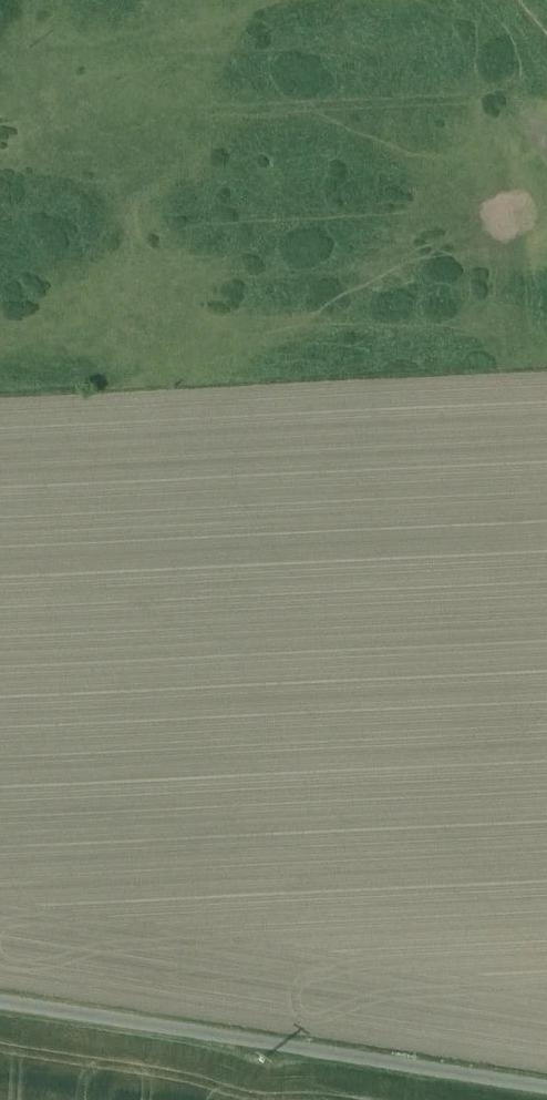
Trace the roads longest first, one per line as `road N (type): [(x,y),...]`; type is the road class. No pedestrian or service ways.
road 1 (unclassified): [(546,1093),(0,1004)]

